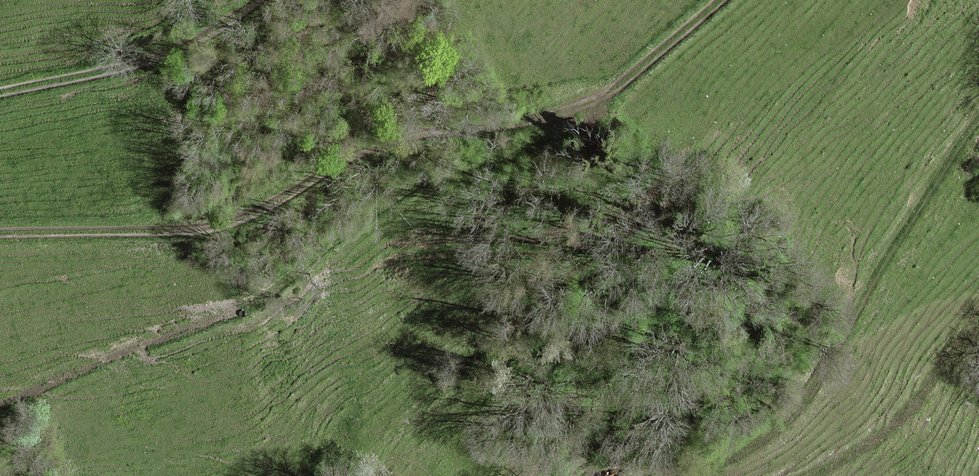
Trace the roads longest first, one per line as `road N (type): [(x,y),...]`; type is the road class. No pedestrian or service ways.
road 1 (track): [(589,109),(401,136),(231,222),(0,233)]
road 2 (track): [(600,475),(733,456),(782,425),(978,126)]
road 3 (track): [(254,306),(414,184),(549,150),(591,122),(589,109)]
road 4 (track): [(0,92),(185,48),(257,0)]
road 5 (track): [(978,327),(956,344),(900,425),(806,475)]
road 6 (track): [(717,0),(589,109)]

